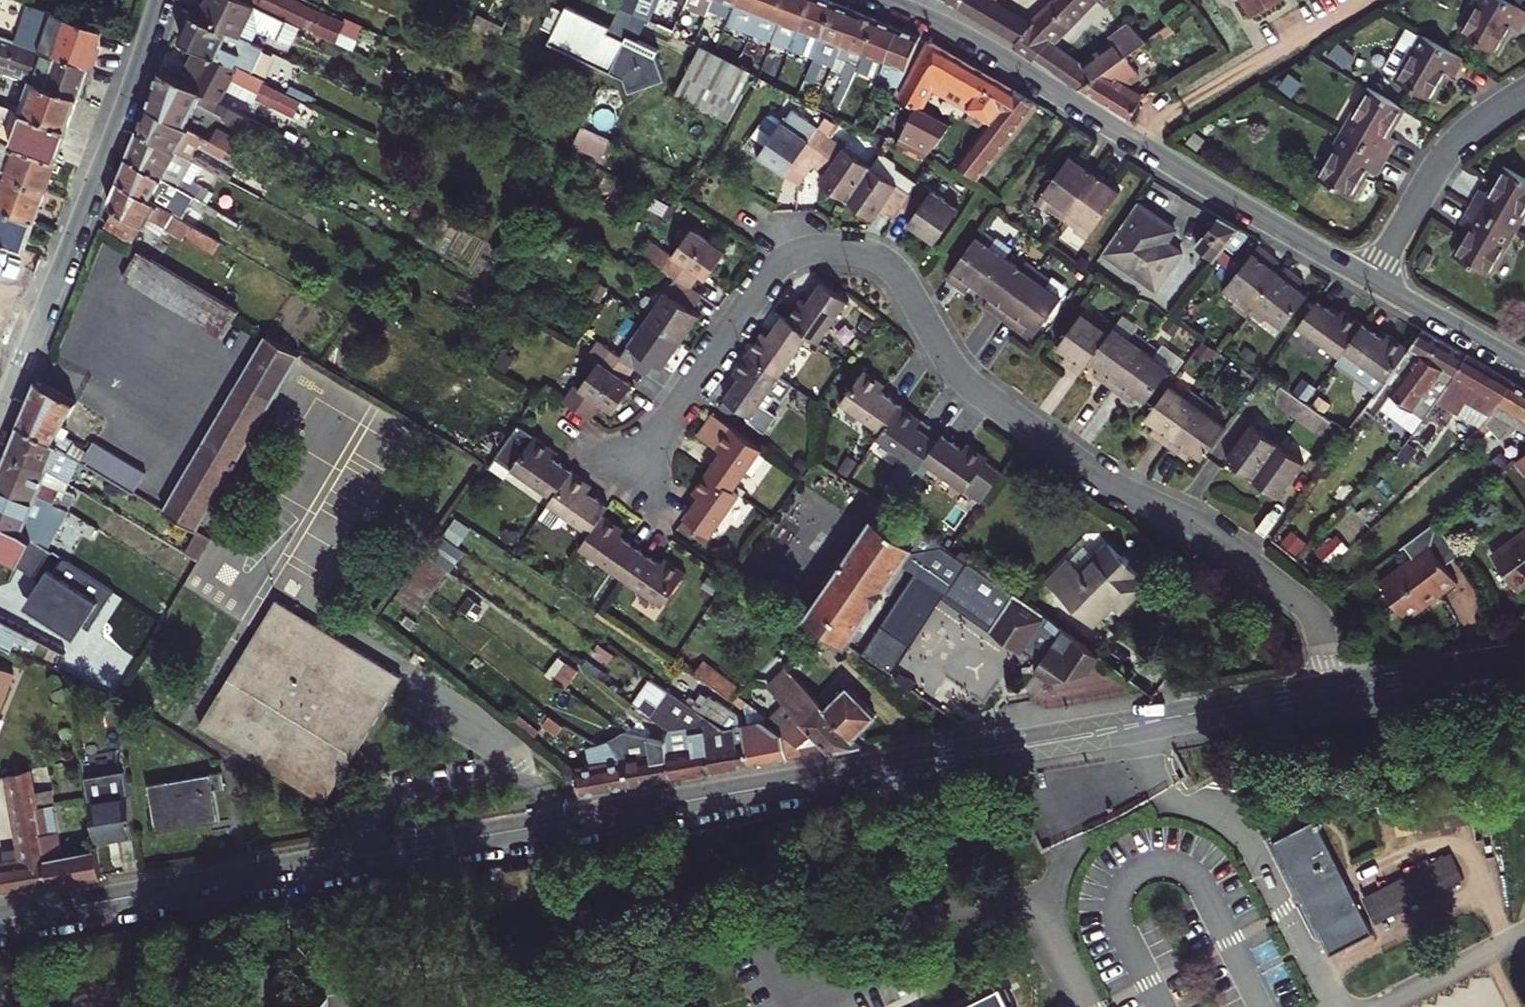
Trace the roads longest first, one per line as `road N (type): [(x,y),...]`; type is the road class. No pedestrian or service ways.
road 1 (tertiary): [(1143,723),(61,909)]
road 2 (residential): [(634,472),(774,266),(811,250),(872,254),(896,271),(941,349),(978,393),(1092,474),(1199,525),(1306,606),(1329,690)]
road 3 (residential): [(1374,281),(954,31),(882,0)]
road 4 (residential): [(161,0),(0,417)]
road 5 (unclassified): [(1143,723),(1163,787),(1232,821),(1250,840),(1336,1006)]
road 6 (residential): [(1374,281),(1444,159),(1524,92)]
road 7 (tertiary): [(1524,657),(1329,690)]
road 8 (tertiary): [(1329,690),(1143,723)]
road 9 (residential): [(1524,365),(1374,281)]
road 10 (unclassified): [(1048,899),(881,928)]
road 11 (unclassified): [(1379,1006),(1524,935)]

